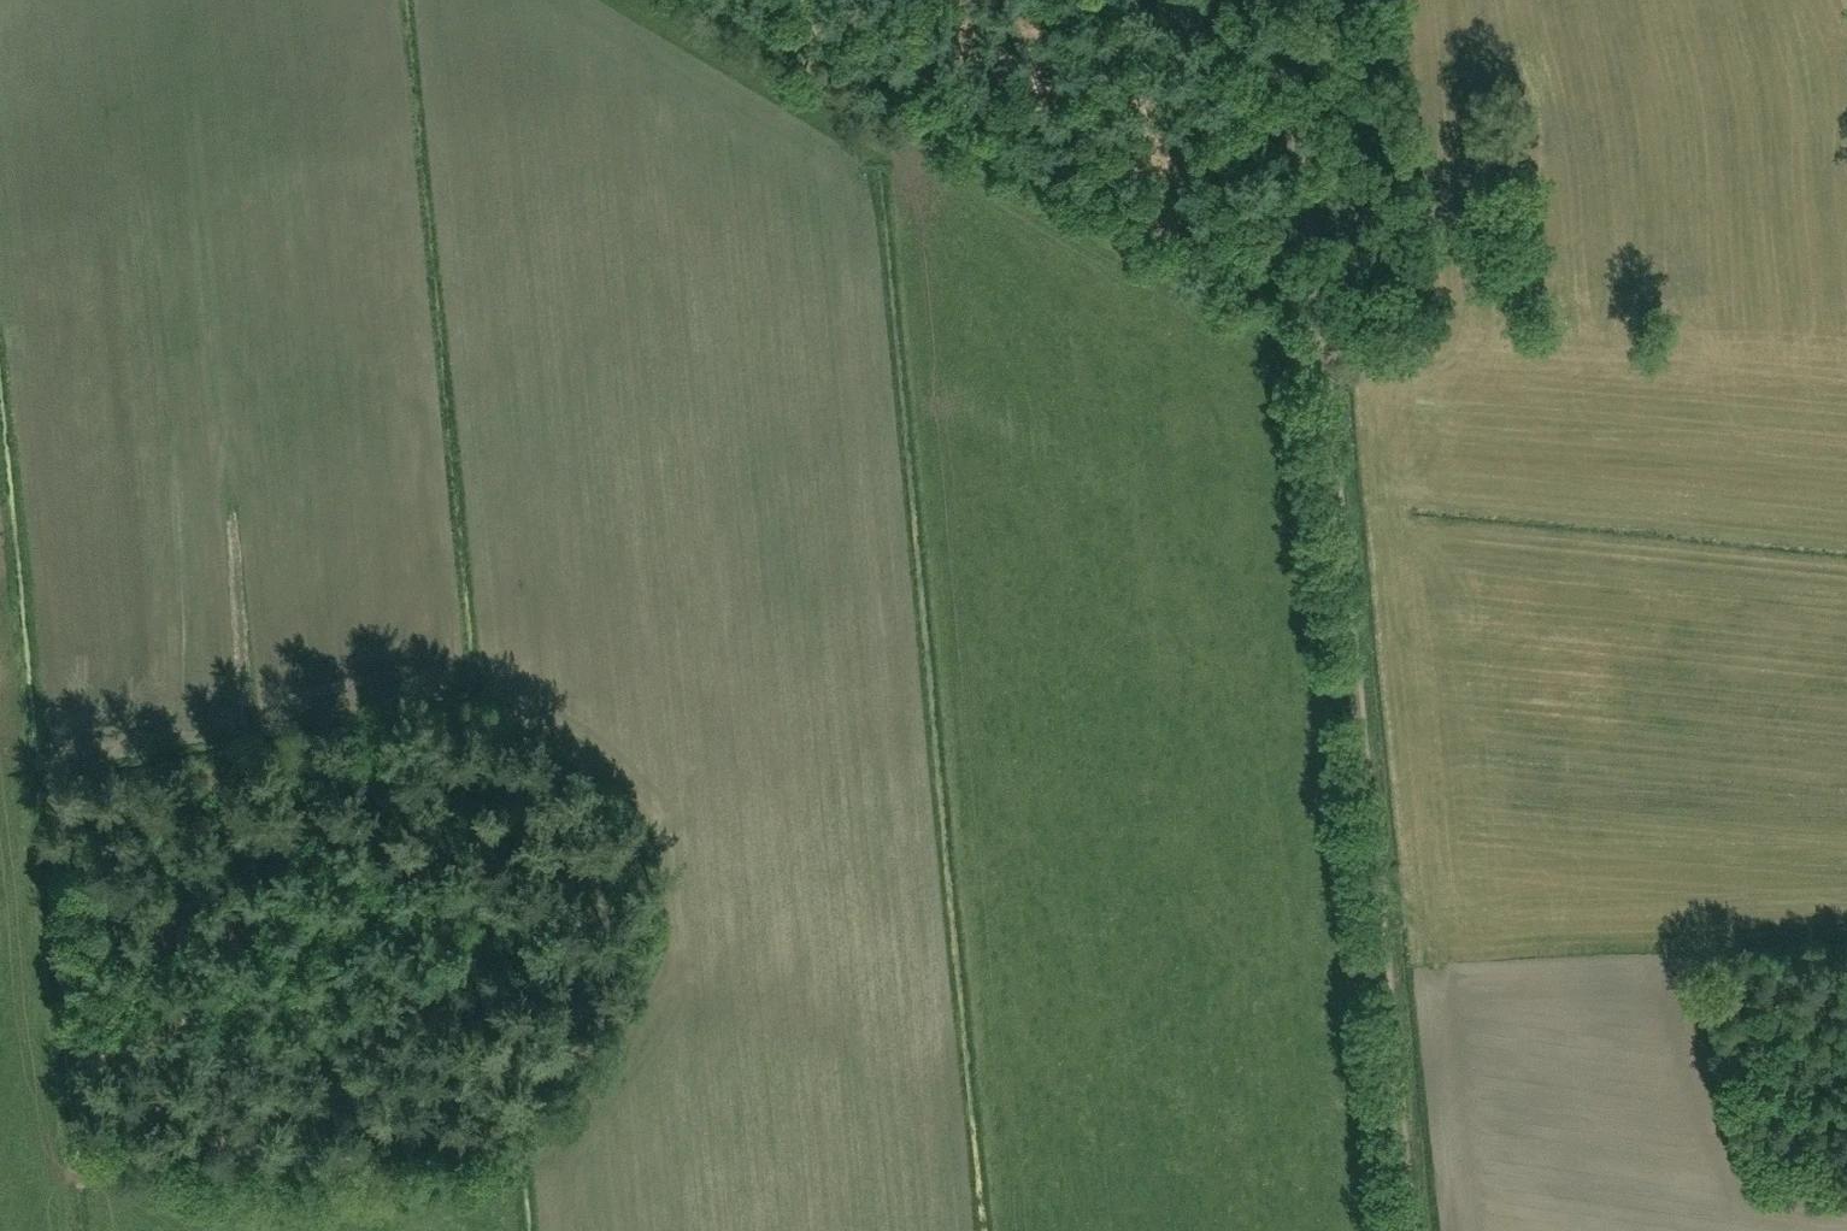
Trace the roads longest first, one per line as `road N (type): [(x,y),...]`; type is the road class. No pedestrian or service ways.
road 1 (track): [(1409,1230),(1285,0)]

